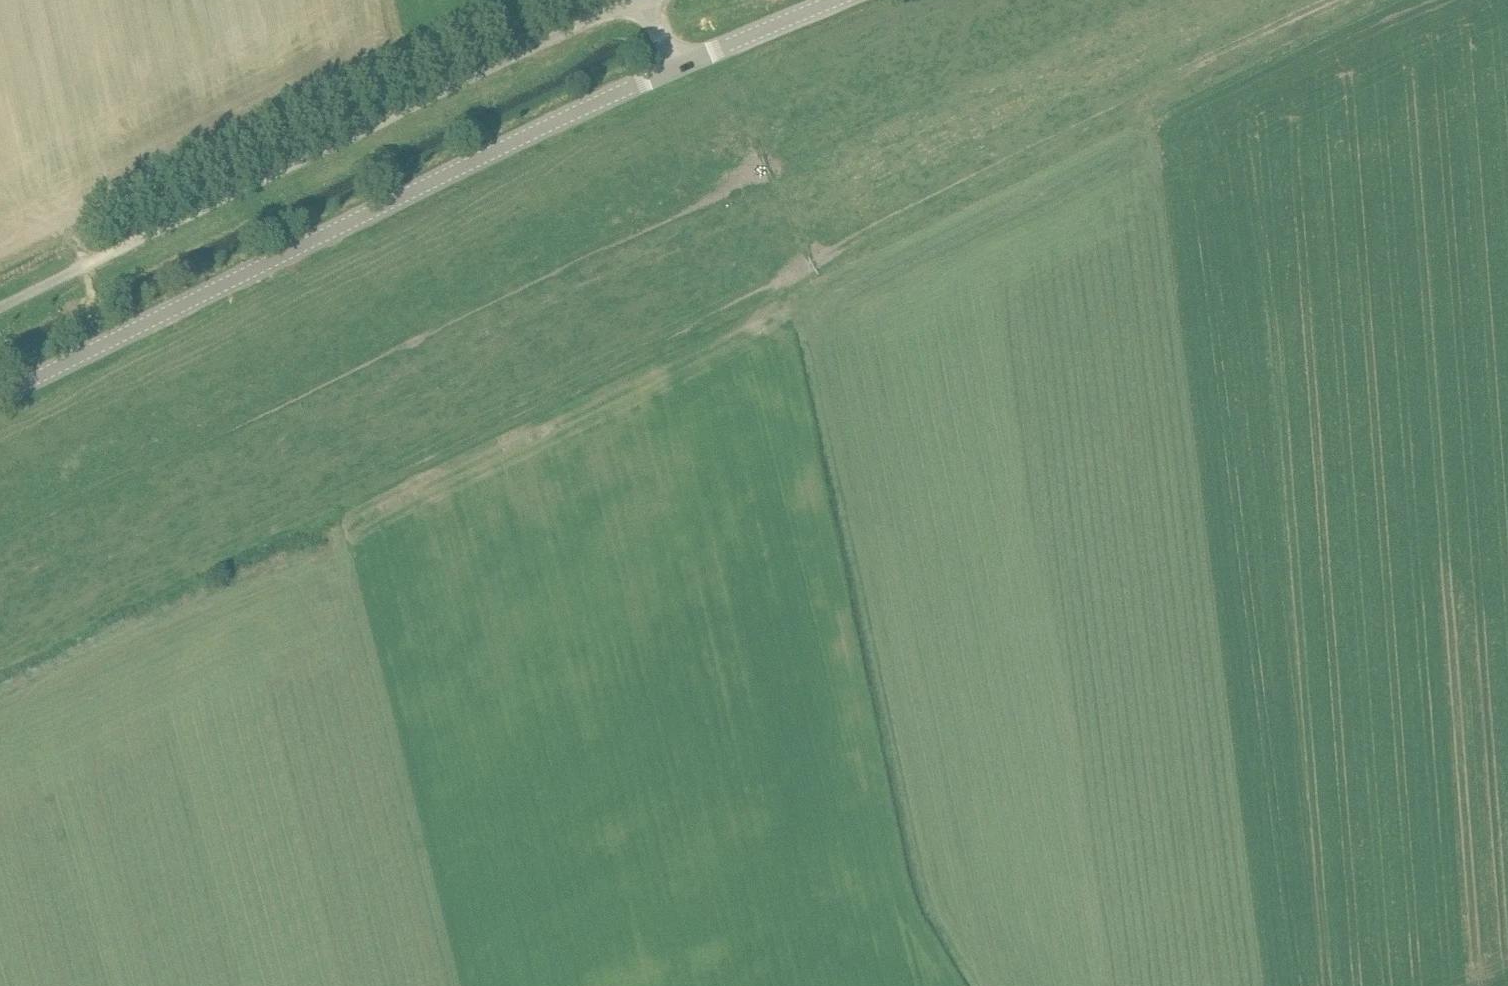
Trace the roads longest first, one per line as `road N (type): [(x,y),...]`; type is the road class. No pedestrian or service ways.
road 1 (unclassified): [(0,397),(697,59)]
road 2 (unclassified): [(0,311),(651,0)]
road 3 (unclassified): [(697,59),(848,0)]

